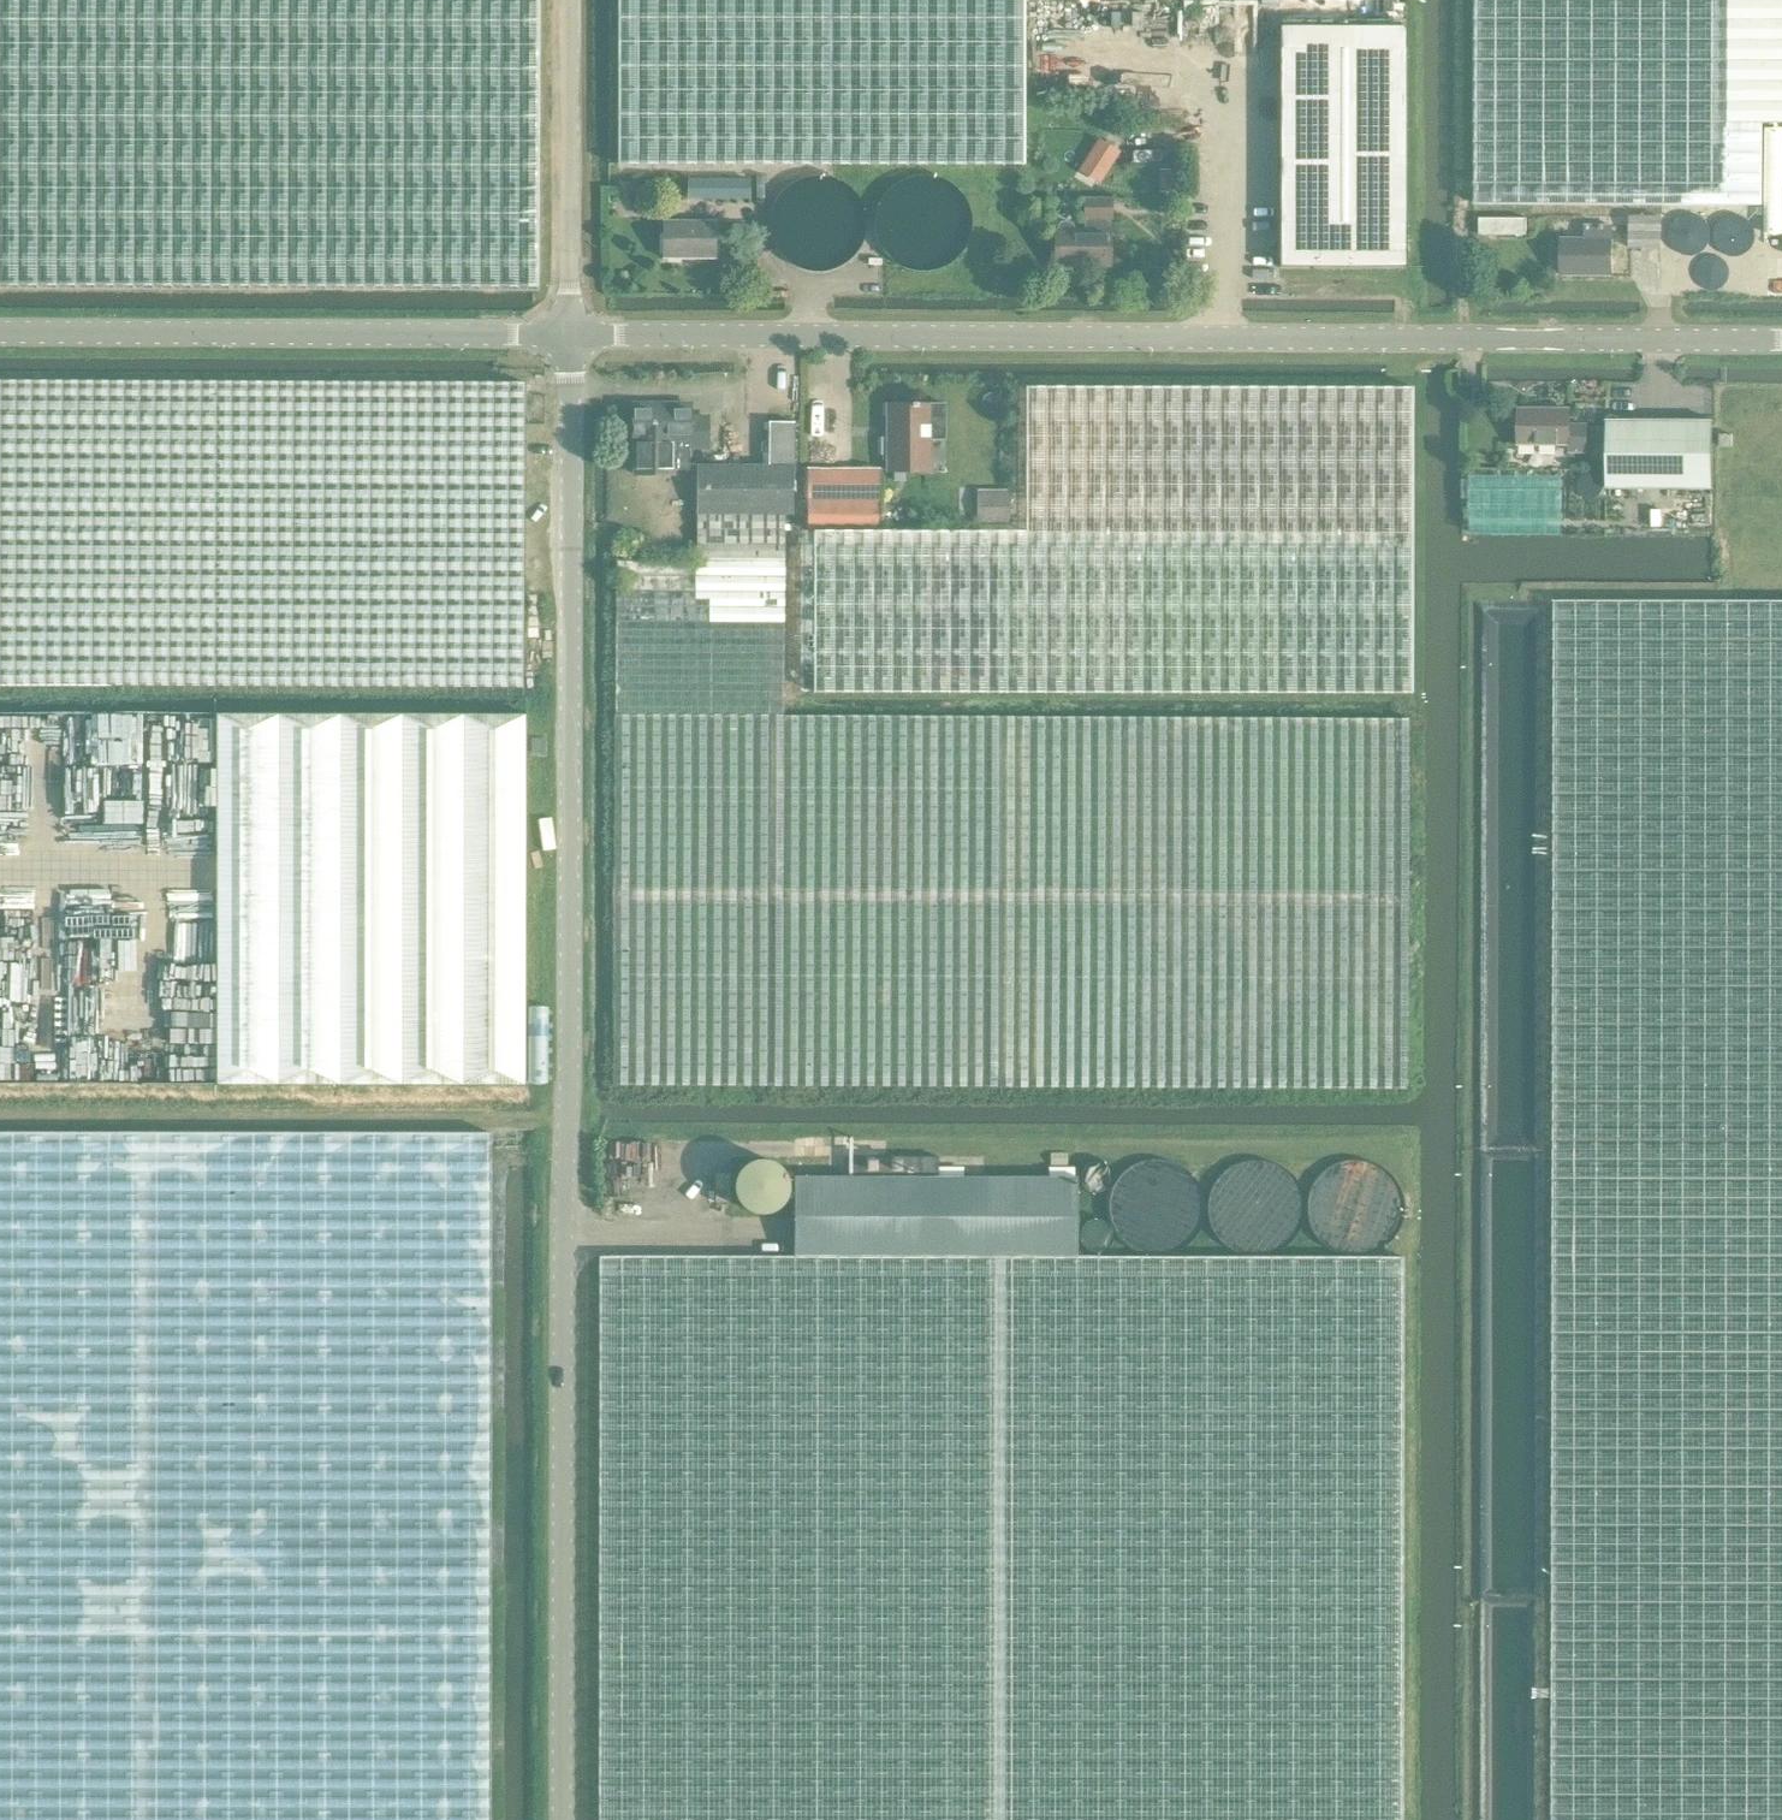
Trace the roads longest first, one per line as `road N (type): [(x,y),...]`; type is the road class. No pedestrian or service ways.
road 1 (unclassified): [(578,333),(561,1819)]
road 2 (unclassified): [(578,333),(1781,347)]
road 3 (unclassified): [(0,332),(578,333)]
road 4 (unclassified): [(578,0),(578,333)]

